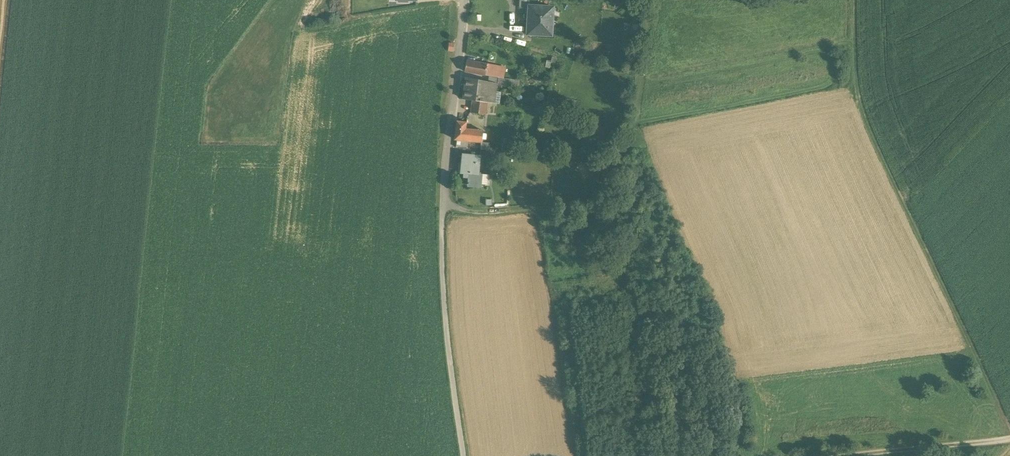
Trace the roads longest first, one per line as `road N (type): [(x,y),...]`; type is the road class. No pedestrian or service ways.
road 1 (track): [(630,134),(565,207),(470,212),(442,204),(462,455)]
road 2 (track): [(852,0),(852,93),(1009,422)]
road 3 (residential): [(442,204),(462,31)]
road 4 (track): [(1009,443),(879,455)]

